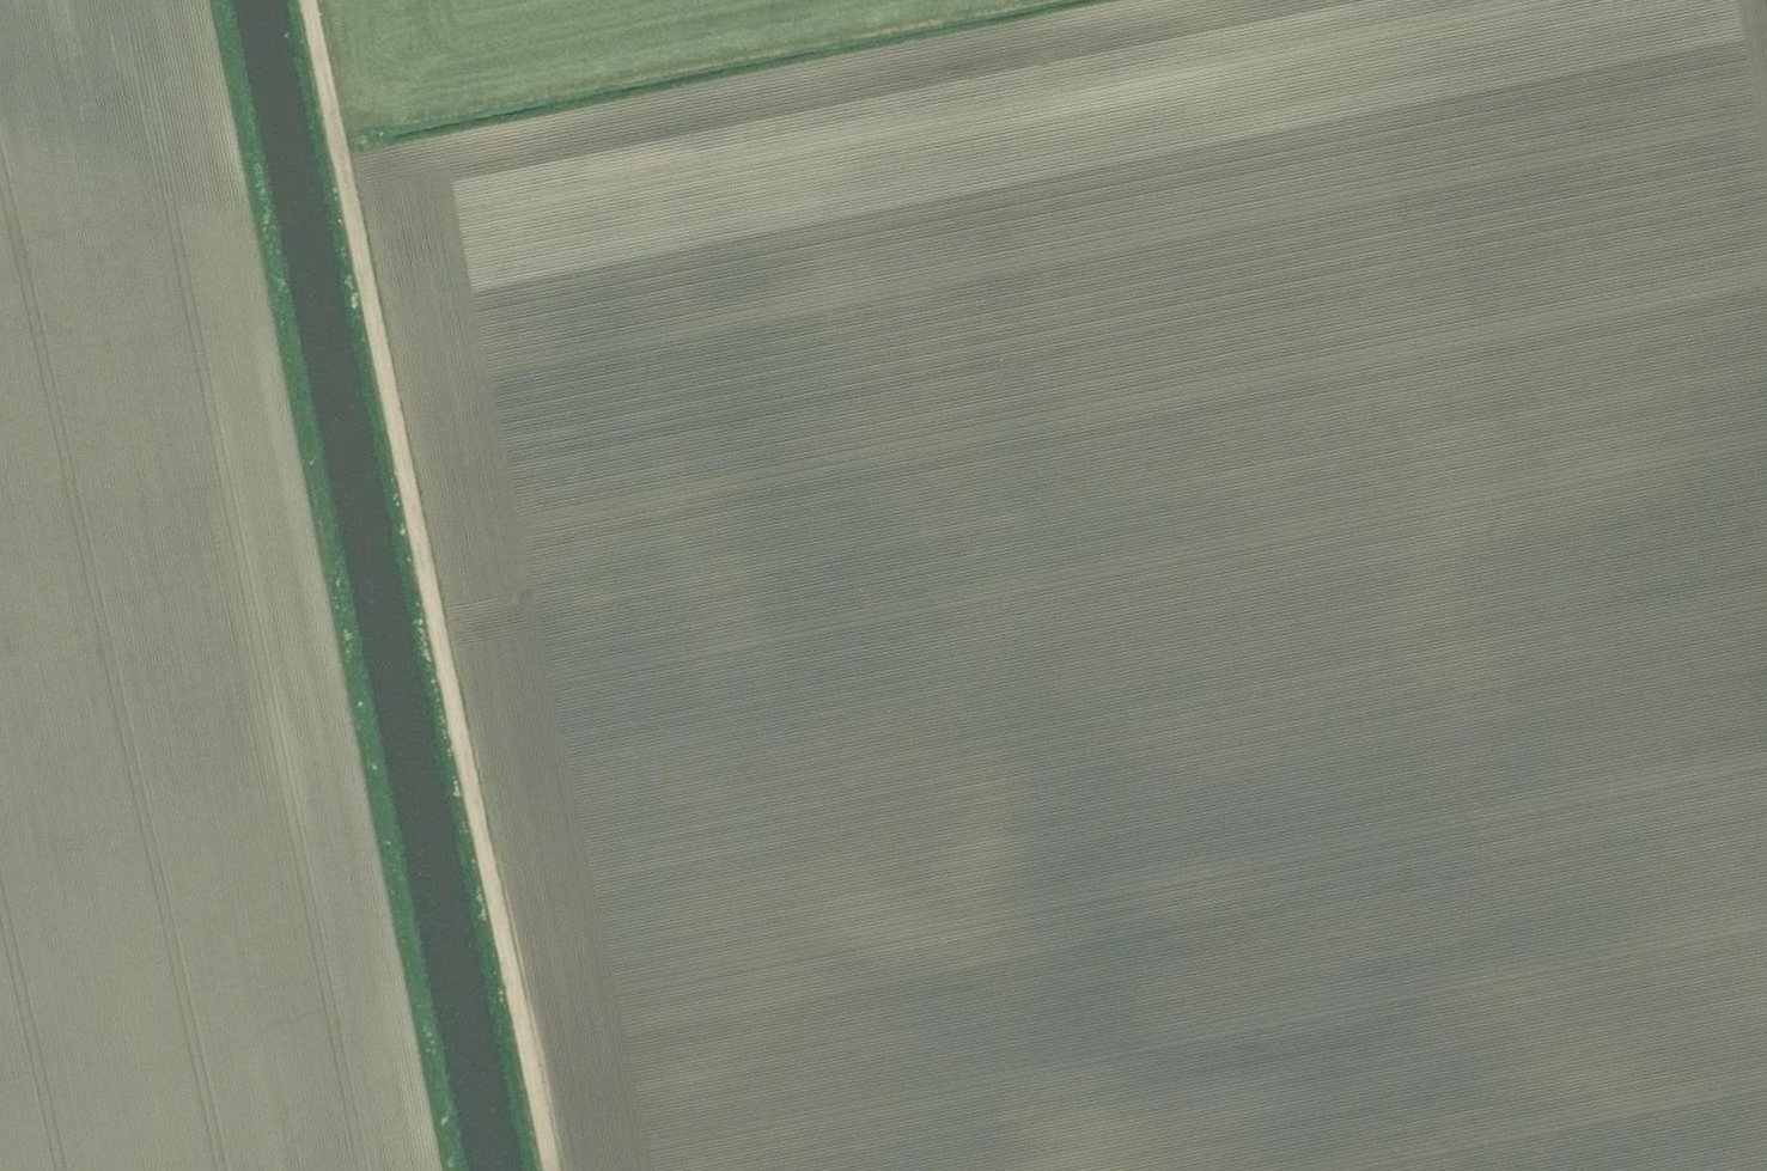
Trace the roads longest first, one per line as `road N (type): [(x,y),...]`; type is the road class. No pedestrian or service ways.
road 1 (track): [(551,1170),(308,0)]

